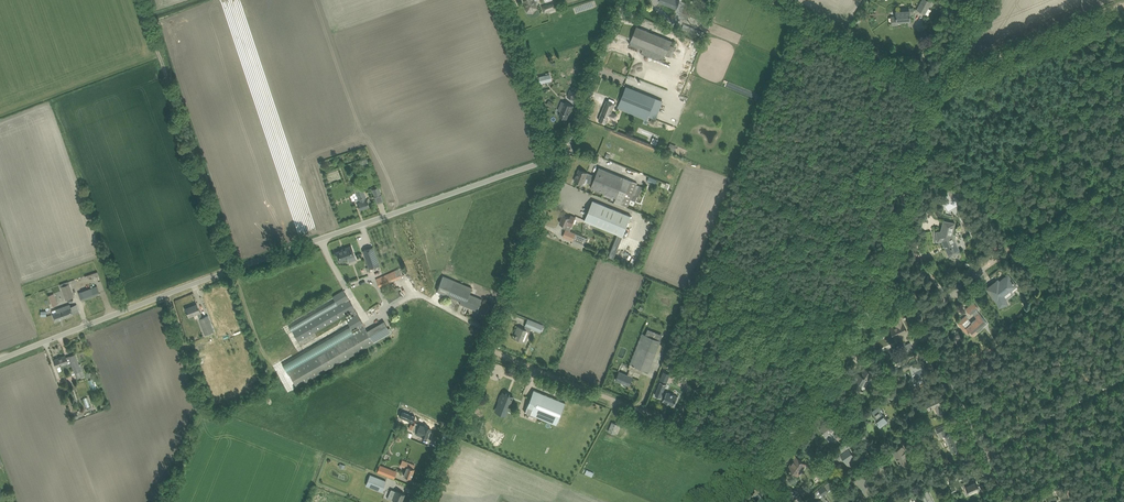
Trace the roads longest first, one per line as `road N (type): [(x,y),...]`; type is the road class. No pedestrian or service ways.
road 1 (unclassified): [(0,361),(551,160)]
road 2 (unclassified): [(751,459),(484,348)]
road 3 (track): [(233,271),(140,0)]
road 4 (residential): [(1003,501),(921,321),(888,269)]
road 5 (track): [(1123,9),(931,91)]
road 6 (unclassified): [(484,348),(559,161)]
road 7 (track): [(888,269),(915,112),(931,91)]
road 8 (track): [(931,91),(779,0)]
road 9 (unclassified): [(559,161),(624,0)]
road 10 (unclassified): [(551,160),(498,0)]
road 11 (unclassified): [(425,501),(484,348)]
road 12 (residential): [(818,393),(888,269)]
road 13 (residential): [(900,501),(856,428),(818,393)]

